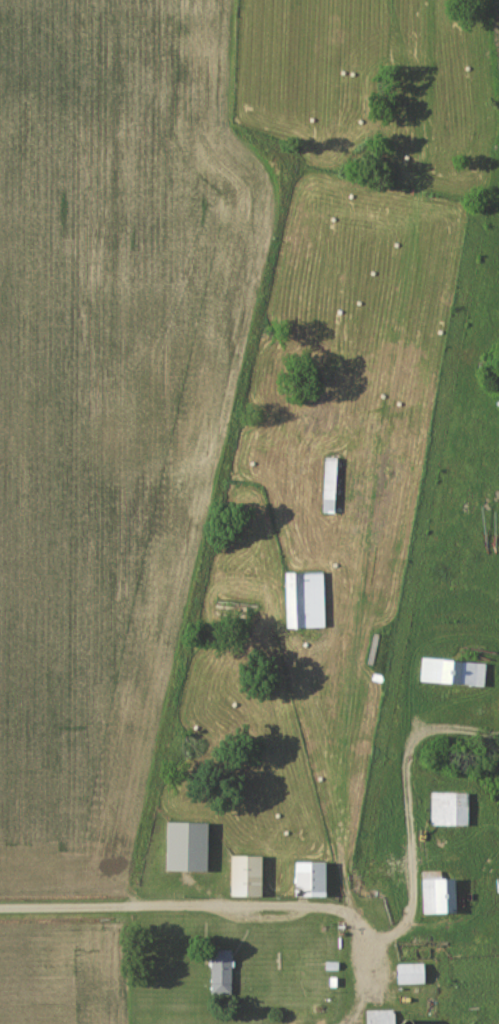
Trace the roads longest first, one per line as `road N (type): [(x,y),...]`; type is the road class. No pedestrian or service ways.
road 1 (residential): [(0,911),(323,908),(339,912),(380,950),(387,969),(380,996)]

